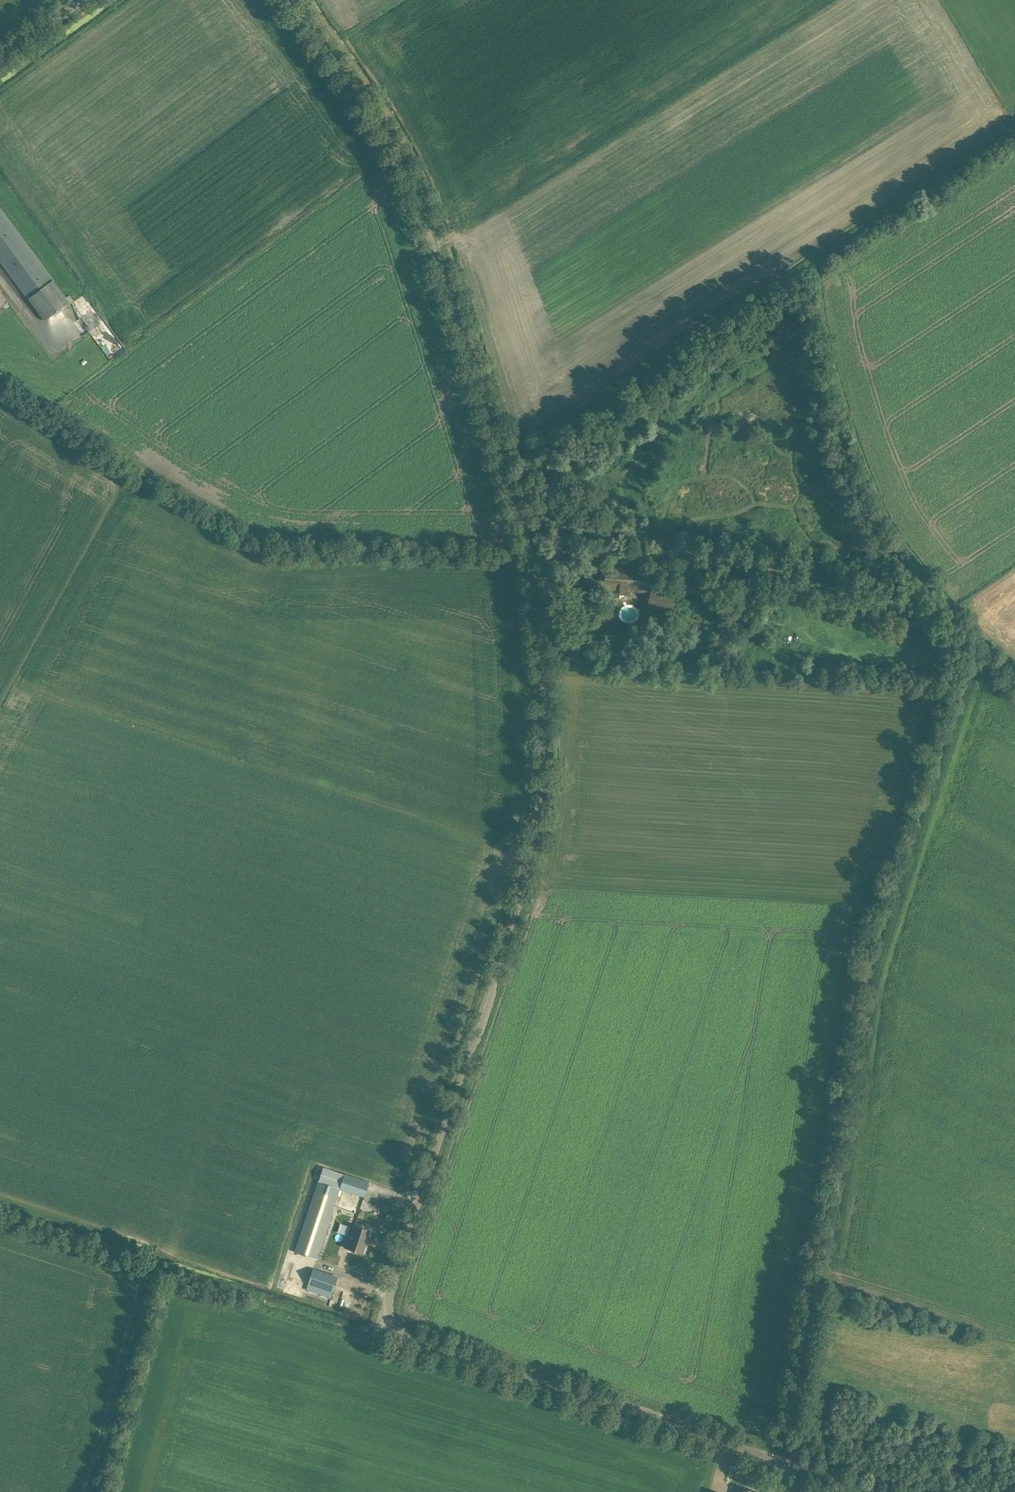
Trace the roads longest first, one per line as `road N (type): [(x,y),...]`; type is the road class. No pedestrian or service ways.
road 1 (unclassified): [(869,1491),(394,1329),(390,1289),(534,871),(540,617),(409,186),(368,110),(285,0)]

